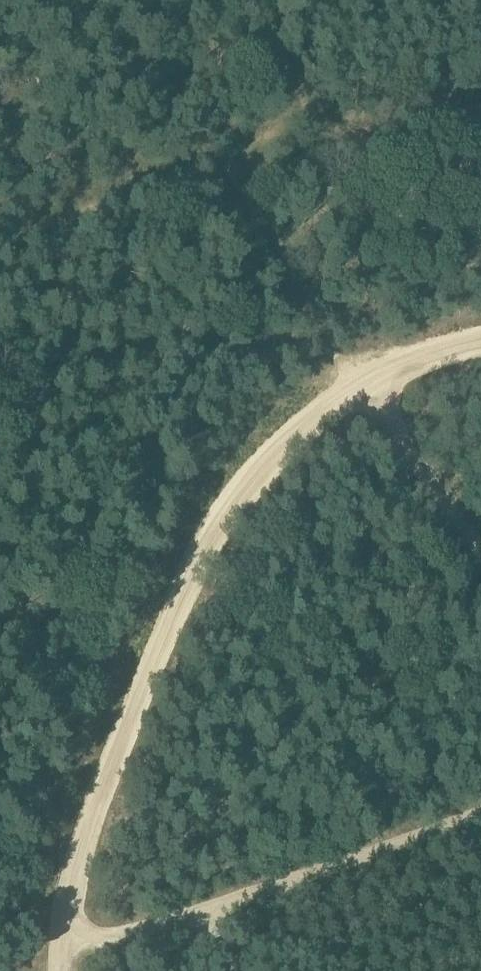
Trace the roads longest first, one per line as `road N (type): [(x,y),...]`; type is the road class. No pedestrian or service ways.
road 1 (track): [(480,110),(230,165),(9,238)]
road 2 (track): [(480,805),(118,932)]
road 3 (track): [(0,301),(358,345)]
road 4 (track): [(358,345),(480,530)]
road 5 (track): [(230,165),(358,345)]
road 6 (track): [(0,621),(80,760)]

